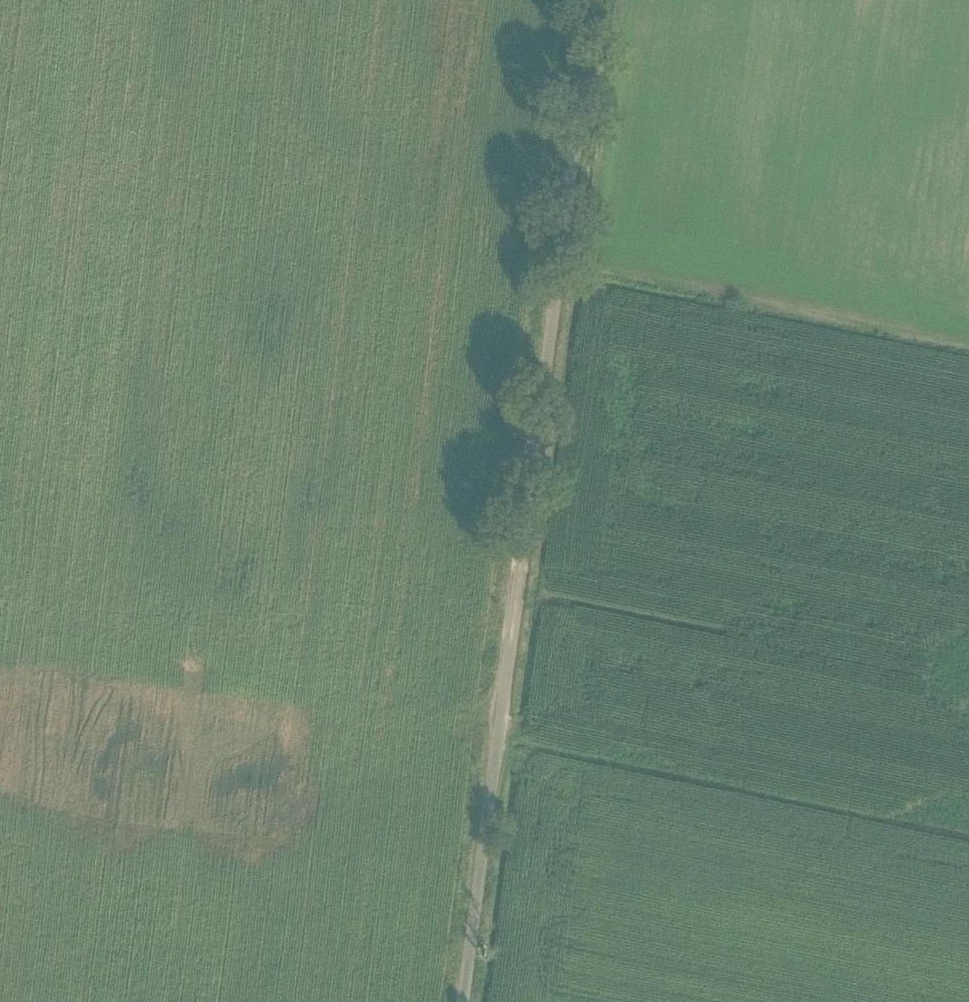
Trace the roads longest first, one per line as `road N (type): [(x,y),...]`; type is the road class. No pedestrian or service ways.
road 1 (unclassified): [(466,1001),(485,856),(533,652),(600,0)]

